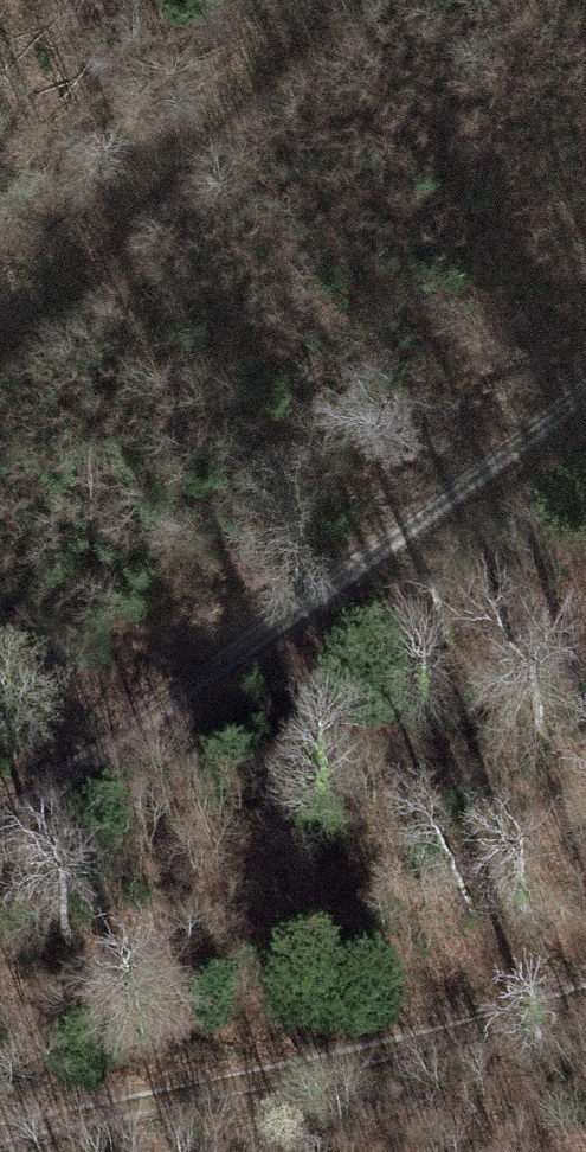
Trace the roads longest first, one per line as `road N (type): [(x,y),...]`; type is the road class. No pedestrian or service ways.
road 1 (track): [(585,380),(0,818)]
road 2 (track): [(0,1114),(585,988)]
road 3 (track): [(0,314),(236,84),(306,0)]

